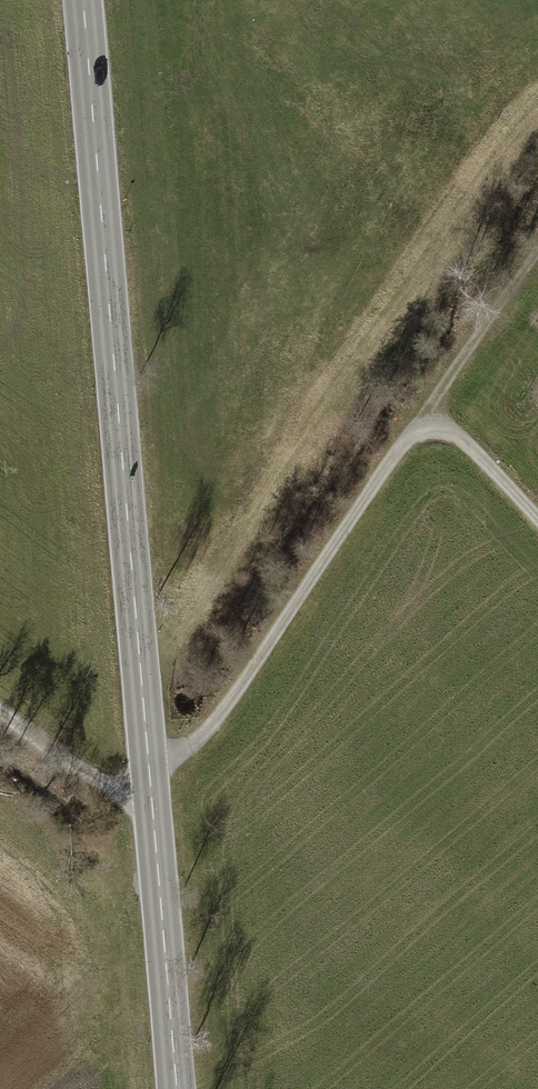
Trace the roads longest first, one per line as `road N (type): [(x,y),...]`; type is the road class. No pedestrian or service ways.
road 1 (secondary): [(83,0),(174,1088)]
road 2 (track): [(0,712),(105,787),(192,752),(400,452),(431,435),(464,445),(537,523)]
road 3 (track): [(400,452),(537,253)]

